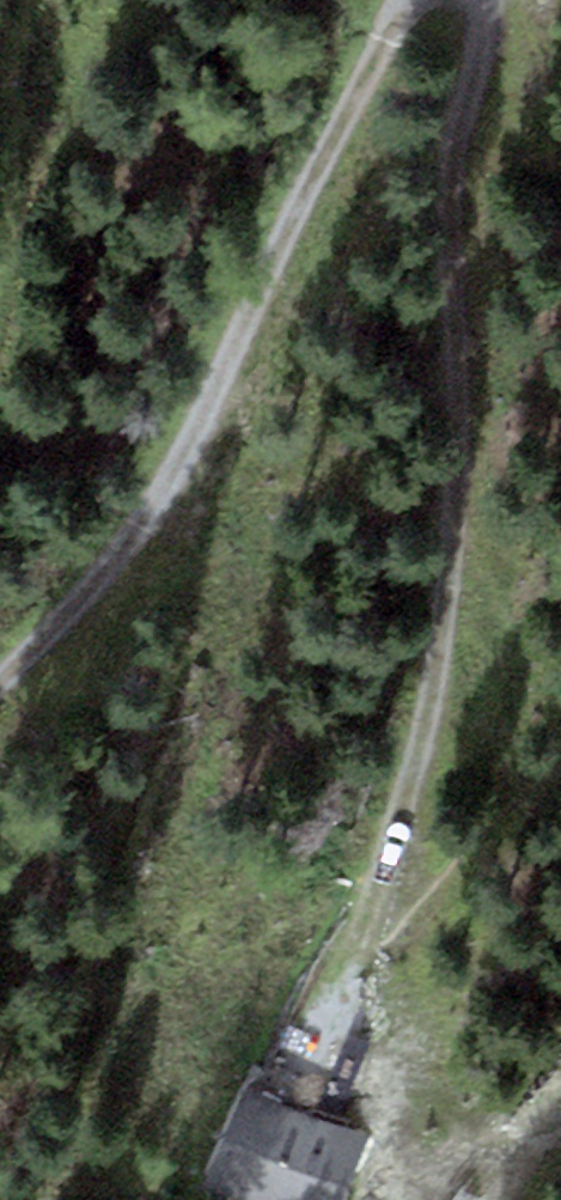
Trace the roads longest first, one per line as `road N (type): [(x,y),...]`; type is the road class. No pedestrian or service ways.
road 1 (track): [(323,999),(392,810),(442,620),(456,445),(446,171),(481,35),(477,0)]
road 2 (track): [(409,0),(392,20),(182,442),(124,537),(0,681)]

